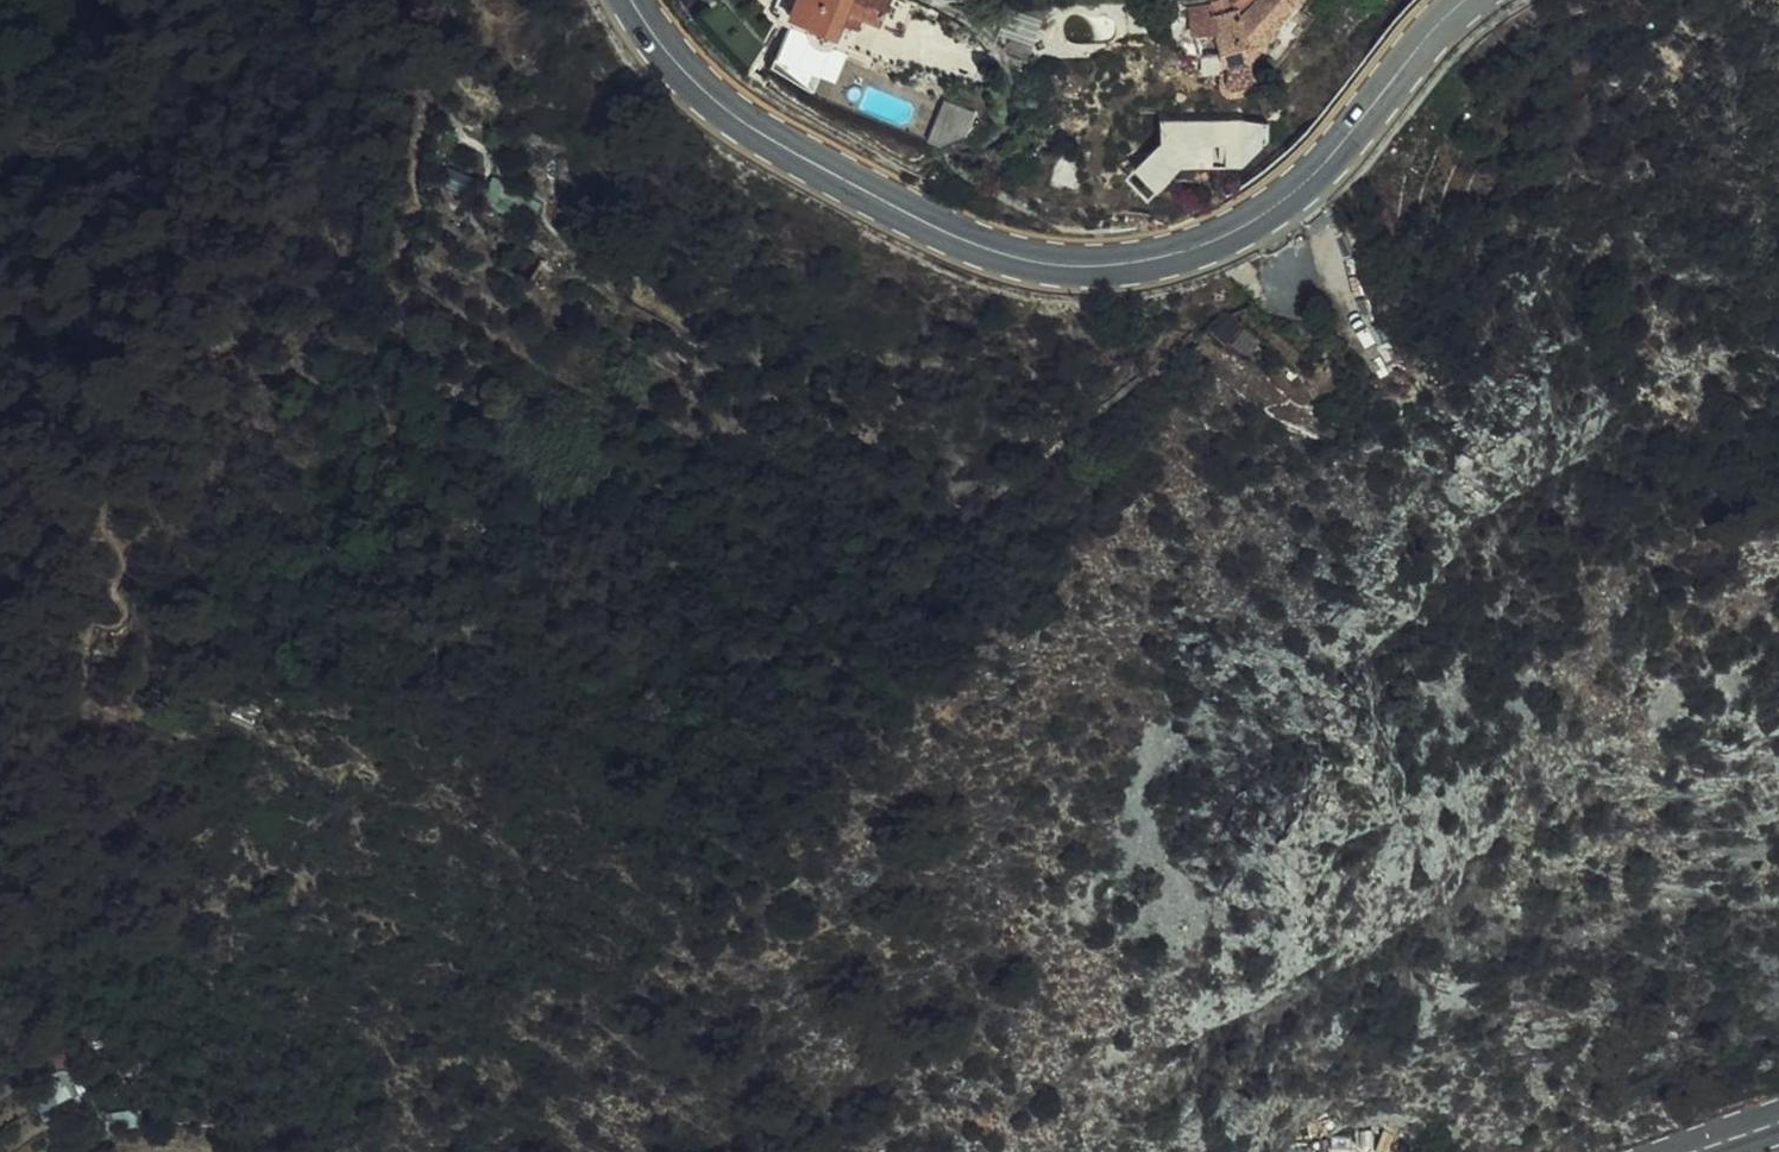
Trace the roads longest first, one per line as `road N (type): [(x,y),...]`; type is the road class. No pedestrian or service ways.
road 1 (primary): [(1465,0),(1317,171),(1263,216),(1189,248),(1111,264),(1041,261),(951,235),(782,146),(716,99),(633,0)]

